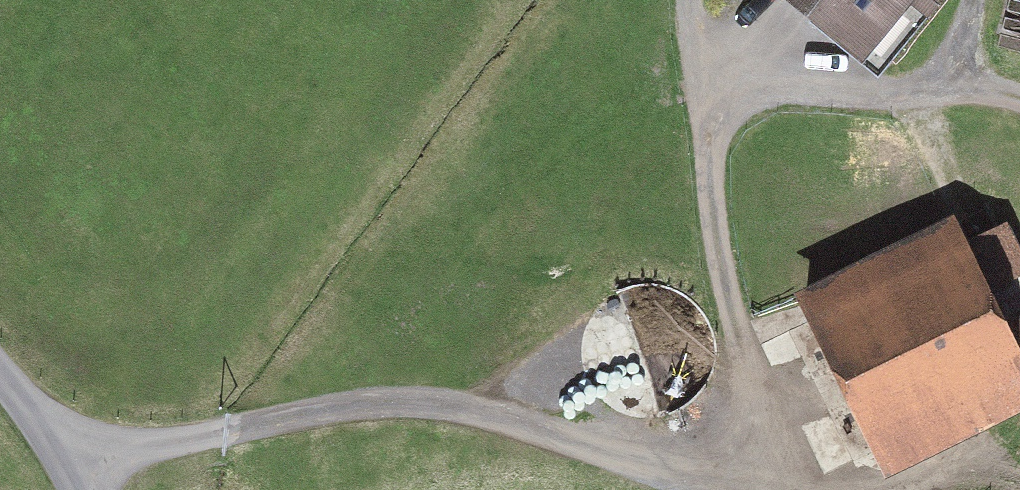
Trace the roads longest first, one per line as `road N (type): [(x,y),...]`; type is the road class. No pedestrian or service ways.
road 1 (track): [(71,466),(290,420),(422,407),(532,424),(722,489)]
road 2 (track): [(758,489),(691,0)]
road 3 (track): [(1019,113),(910,100),(701,94)]
road 4 (residential): [(82,489),(71,466),(0,384)]

